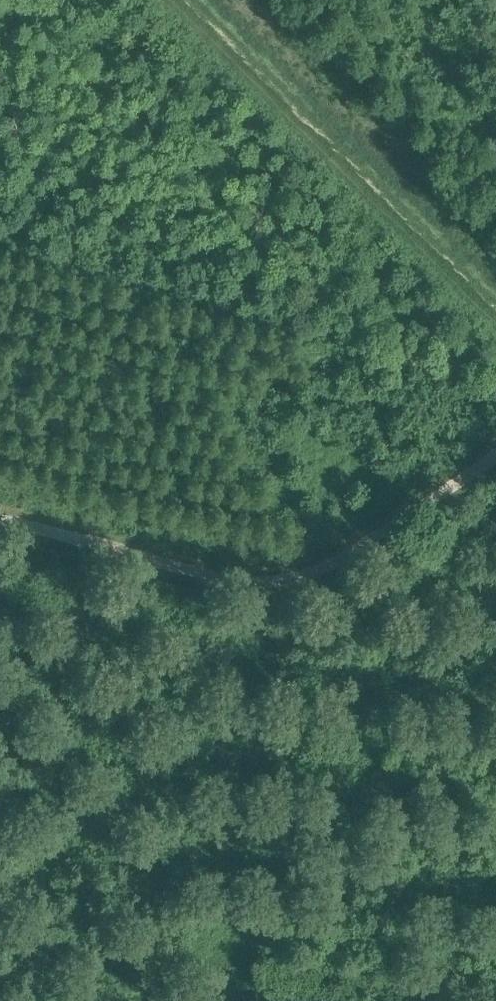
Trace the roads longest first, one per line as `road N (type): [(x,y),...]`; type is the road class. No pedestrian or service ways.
road 1 (track): [(495,454),(270,592),(0,514)]

